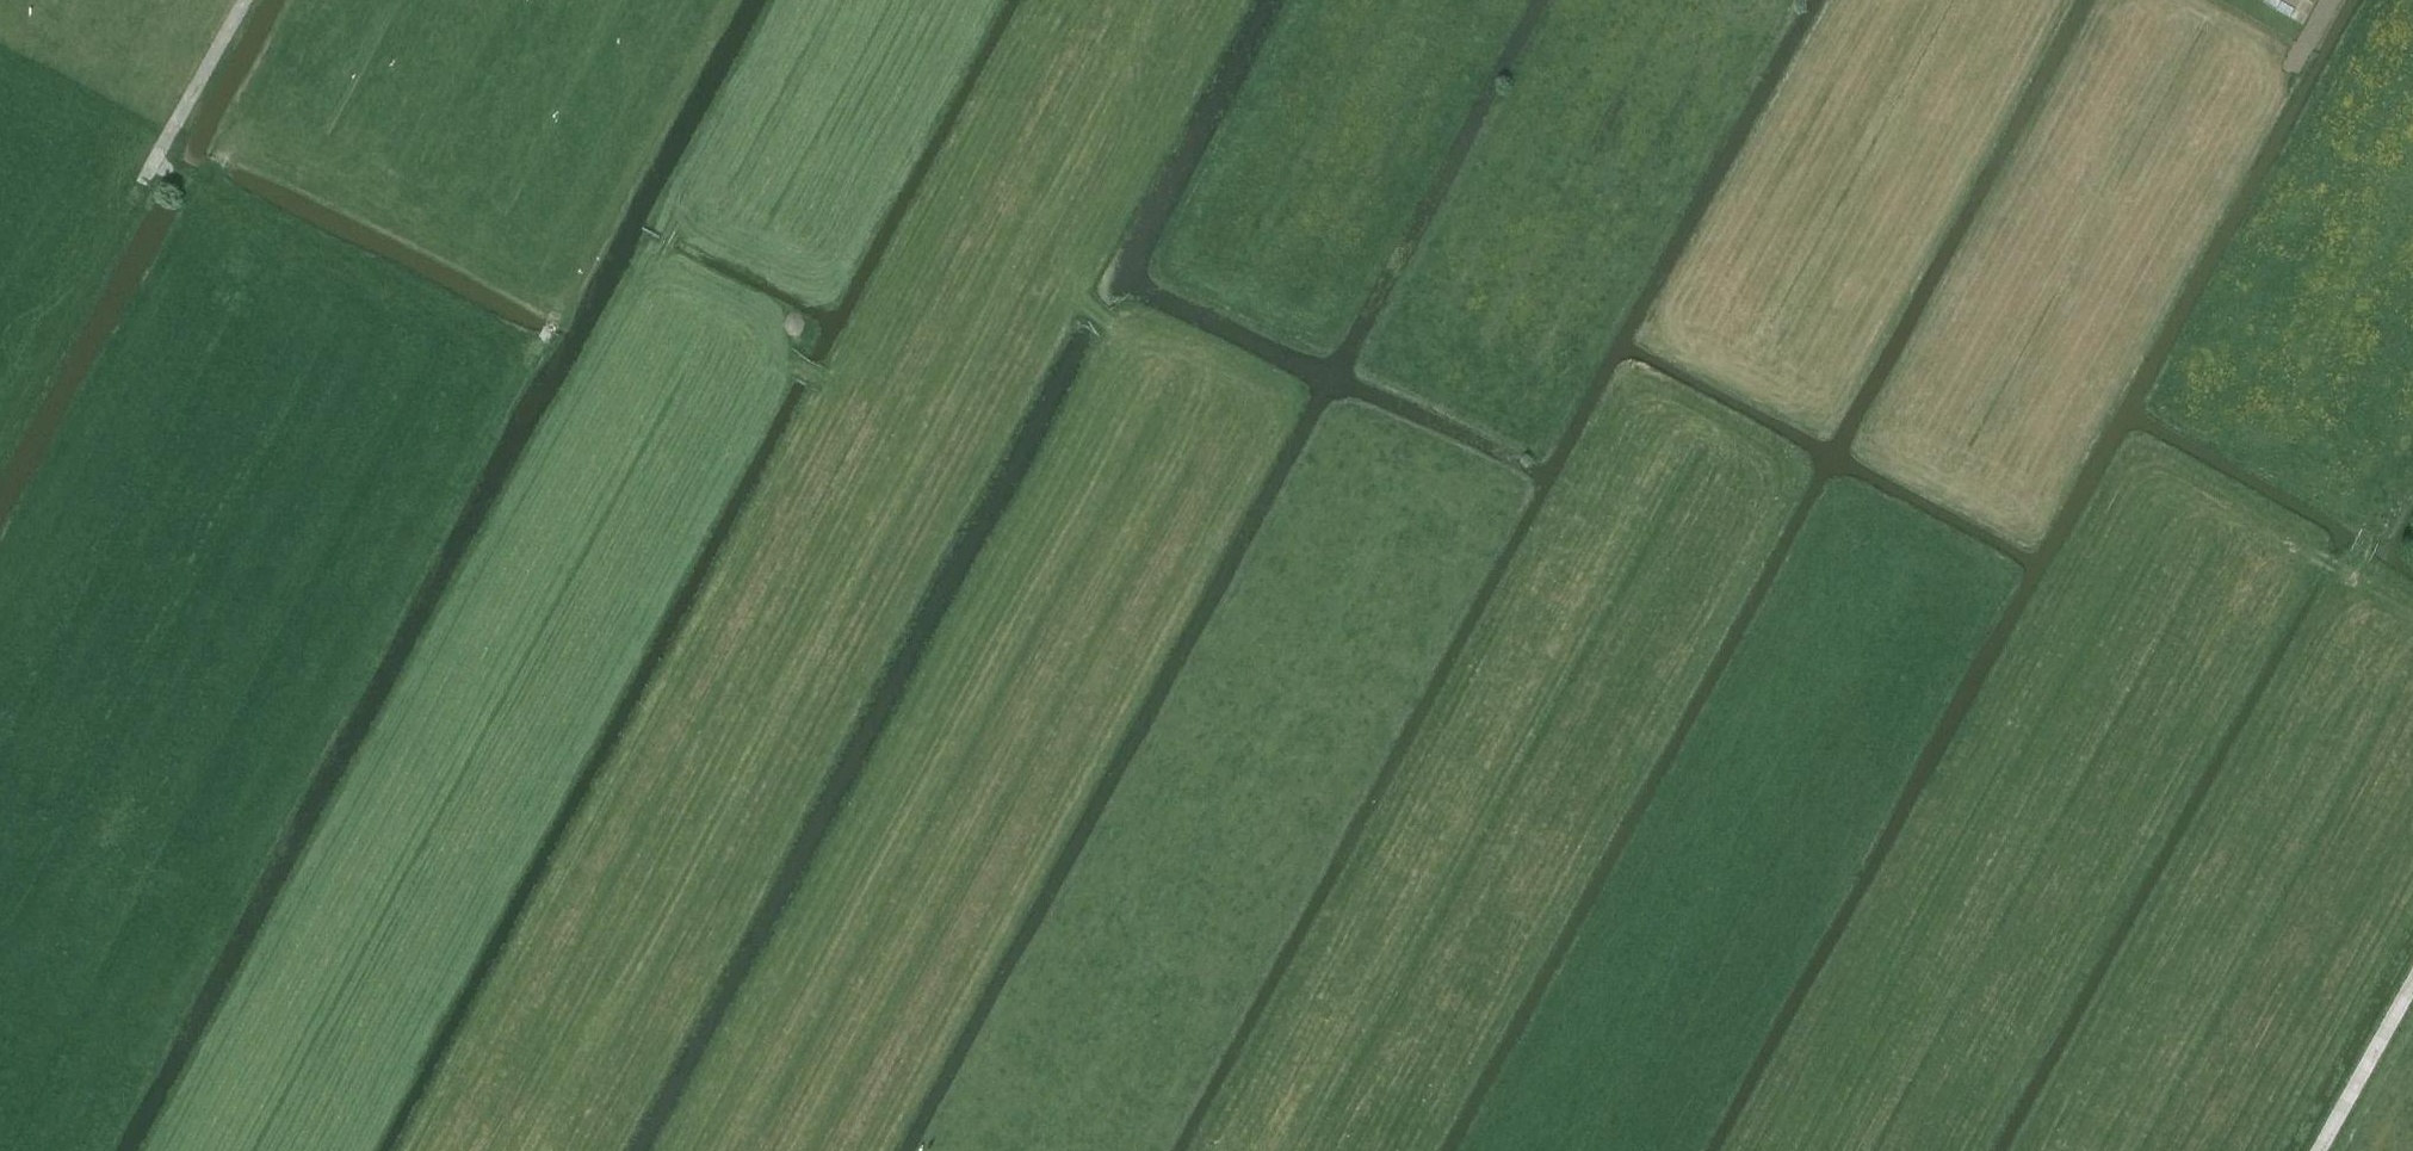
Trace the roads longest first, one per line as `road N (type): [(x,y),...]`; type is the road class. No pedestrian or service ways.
road 1 (track): [(0,451),(245,0)]
road 2 (track): [(2317,1150),(2412,981)]

